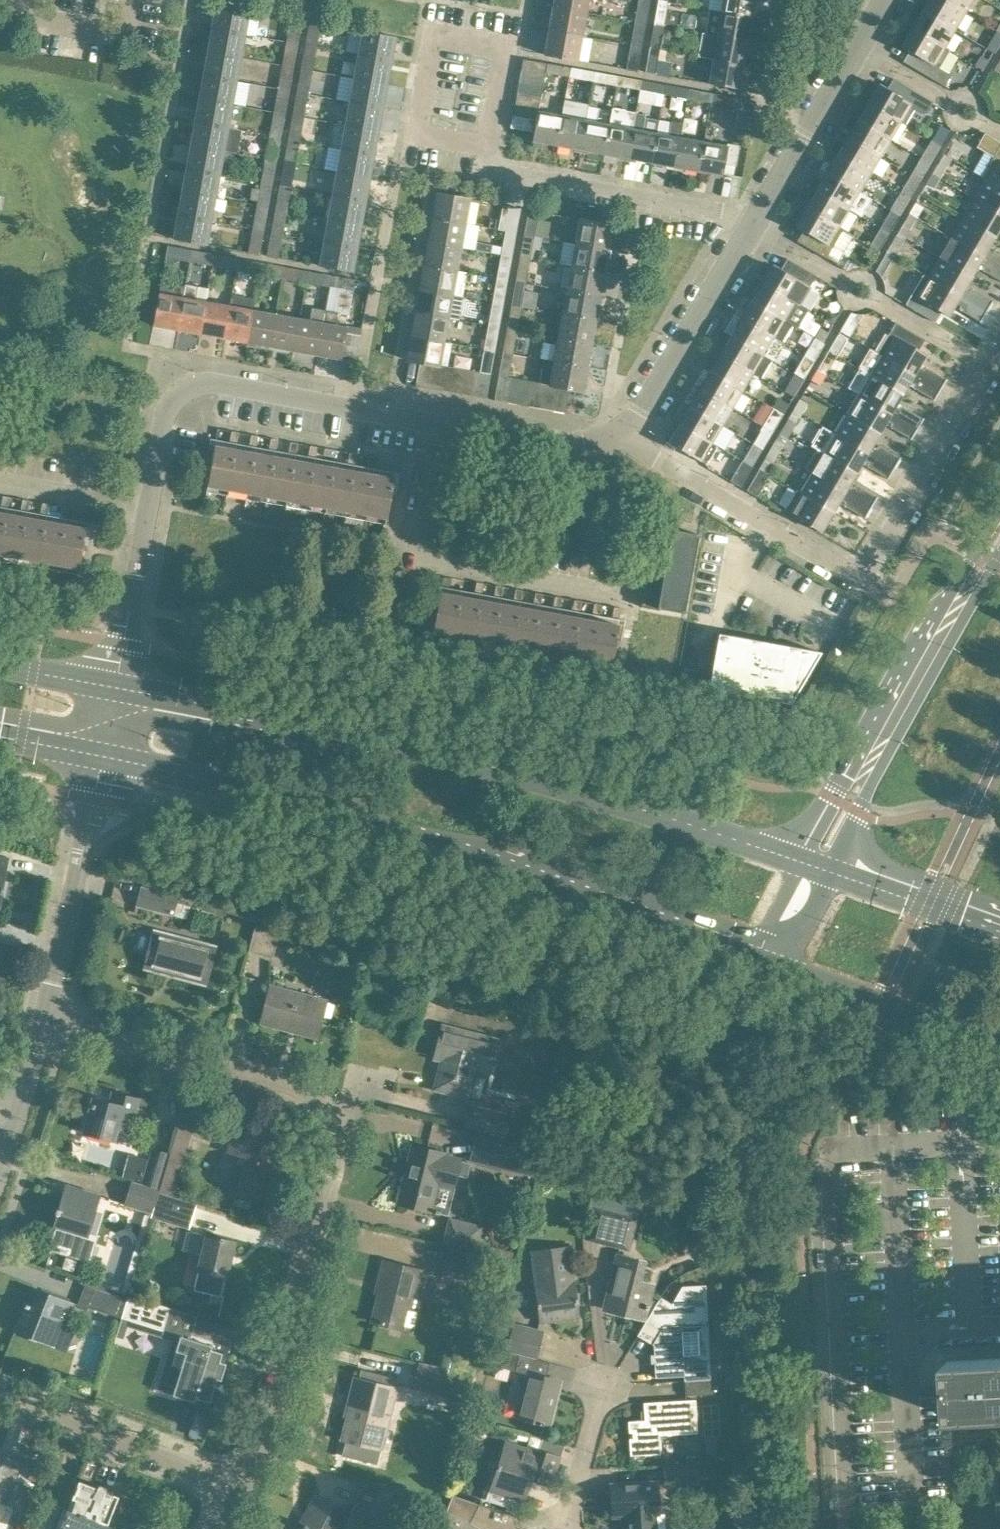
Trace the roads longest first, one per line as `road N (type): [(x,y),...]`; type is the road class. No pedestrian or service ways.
road 1 (tertiary): [(813,864),(394,742),(114,686)]
road 2 (tertiary): [(100,755),(421,843),(769,959)]
road 3 (residential): [(611,424),(862,572),(999,341)]
road 4 (residential): [(226,1504),(333,1126)]
road 5 (residential): [(487,175),(511,22),(434,8),(409,161)]
road 6 (residential): [(146,511),(150,427),(164,405),(195,387),(425,419)]
road 7 (tertiary): [(813,864),(999,543)]
road 8 (residential): [(333,1126),(275,1095),(42,1025)]
road 9 (residential): [(593,585),(444,557),(421,544),(416,508),(425,419)]
road 10 (residential): [(42,1025),(100,755)]
road 11 (residential): [(750,216),(487,175)]
road 12 (residential): [(226,1504),(0,1393)]
road 13 (residential): [(750,216),(879,0)]
road 14 (residential): [(611,424),(647,389),(750,216)]
road 15 (tertiary): [(769,959),(999,1047)]
road 16 (tertiary): [(999,927),(813,864)]
road 17 (residential): [(425,419),(558,442),(611,424)]
road 18 (residential): [(114,686),(146,511)]
road 19 (residential): [(576,1528),(565,1518),(607,1372)]
road 20 (residential): [(146,511),(0,483)]
road 21 (residential): [(107,0),(102,22),(9,0)]

